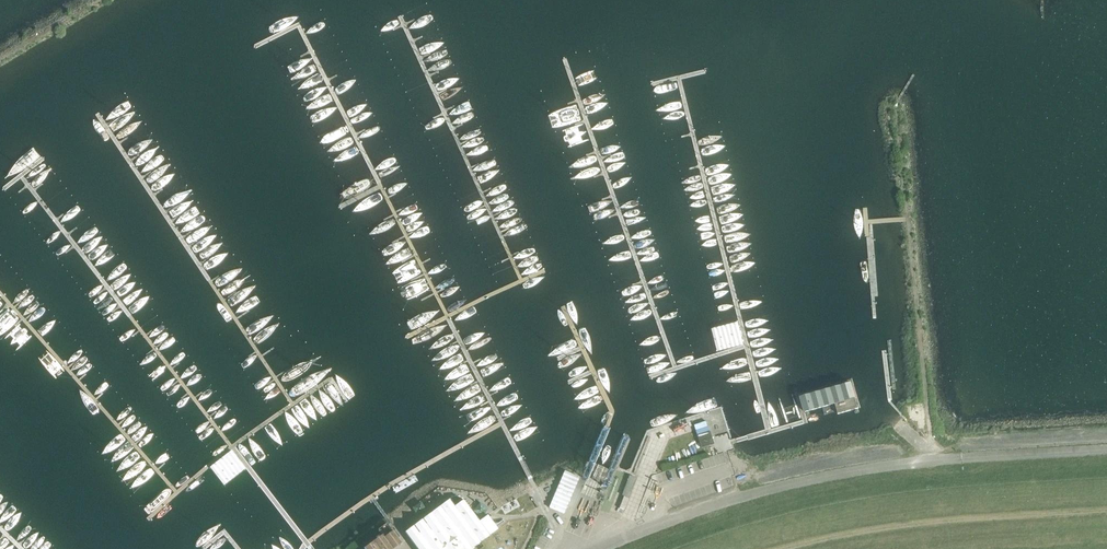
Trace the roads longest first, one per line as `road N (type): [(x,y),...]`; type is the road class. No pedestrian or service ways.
road 1 (track): [(1106,511),(909,526),(784,548)]

